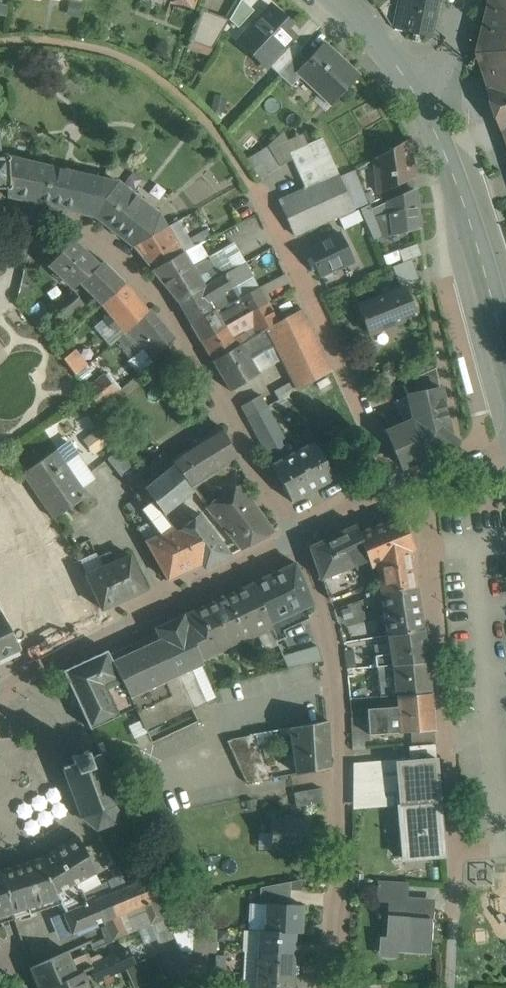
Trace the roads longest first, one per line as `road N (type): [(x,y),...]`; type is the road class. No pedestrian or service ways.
road 1 (residential): [(294,539),(133,261),(84,226),(0,202)]
road 2 (residential): [(332,987),(340,703),(322,608),(294,539)]
road 3 (residential): [(406,490),(427,549),(460,844),(505,843)]
road 4 (residential): [(243,169),(406,490)]
road 5 (residential): [(0,689),(294,539)]
road 6 (tertiary): [(505,356),(459,185),(416,88)]
road 7 (residential): [(294,539),(406,490)]

